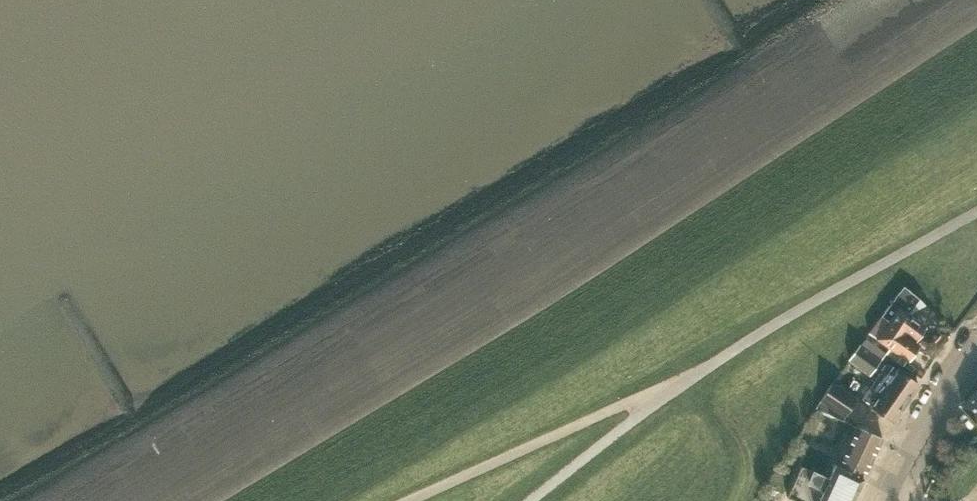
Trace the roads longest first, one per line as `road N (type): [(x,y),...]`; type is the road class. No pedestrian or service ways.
road 1 (unclassified): [(527,500),(682,381)]
road 2 (tertiary): [(881,500),(926,414),(976,343)]

